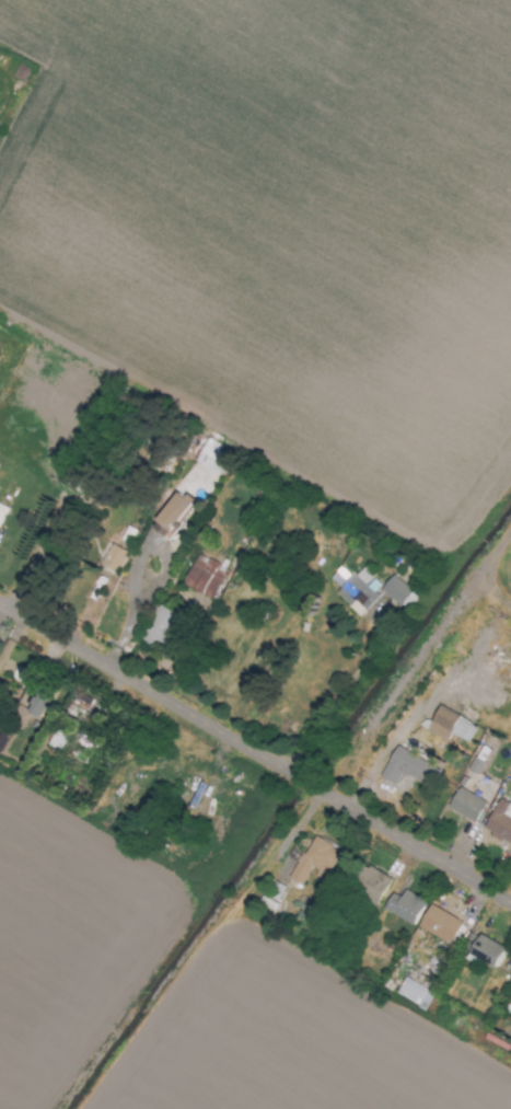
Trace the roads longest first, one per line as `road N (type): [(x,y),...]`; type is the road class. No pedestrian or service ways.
road 1 (residential): [(510,906),(0,606)]
road 2 (track): [(35,1108),(288,775)]

